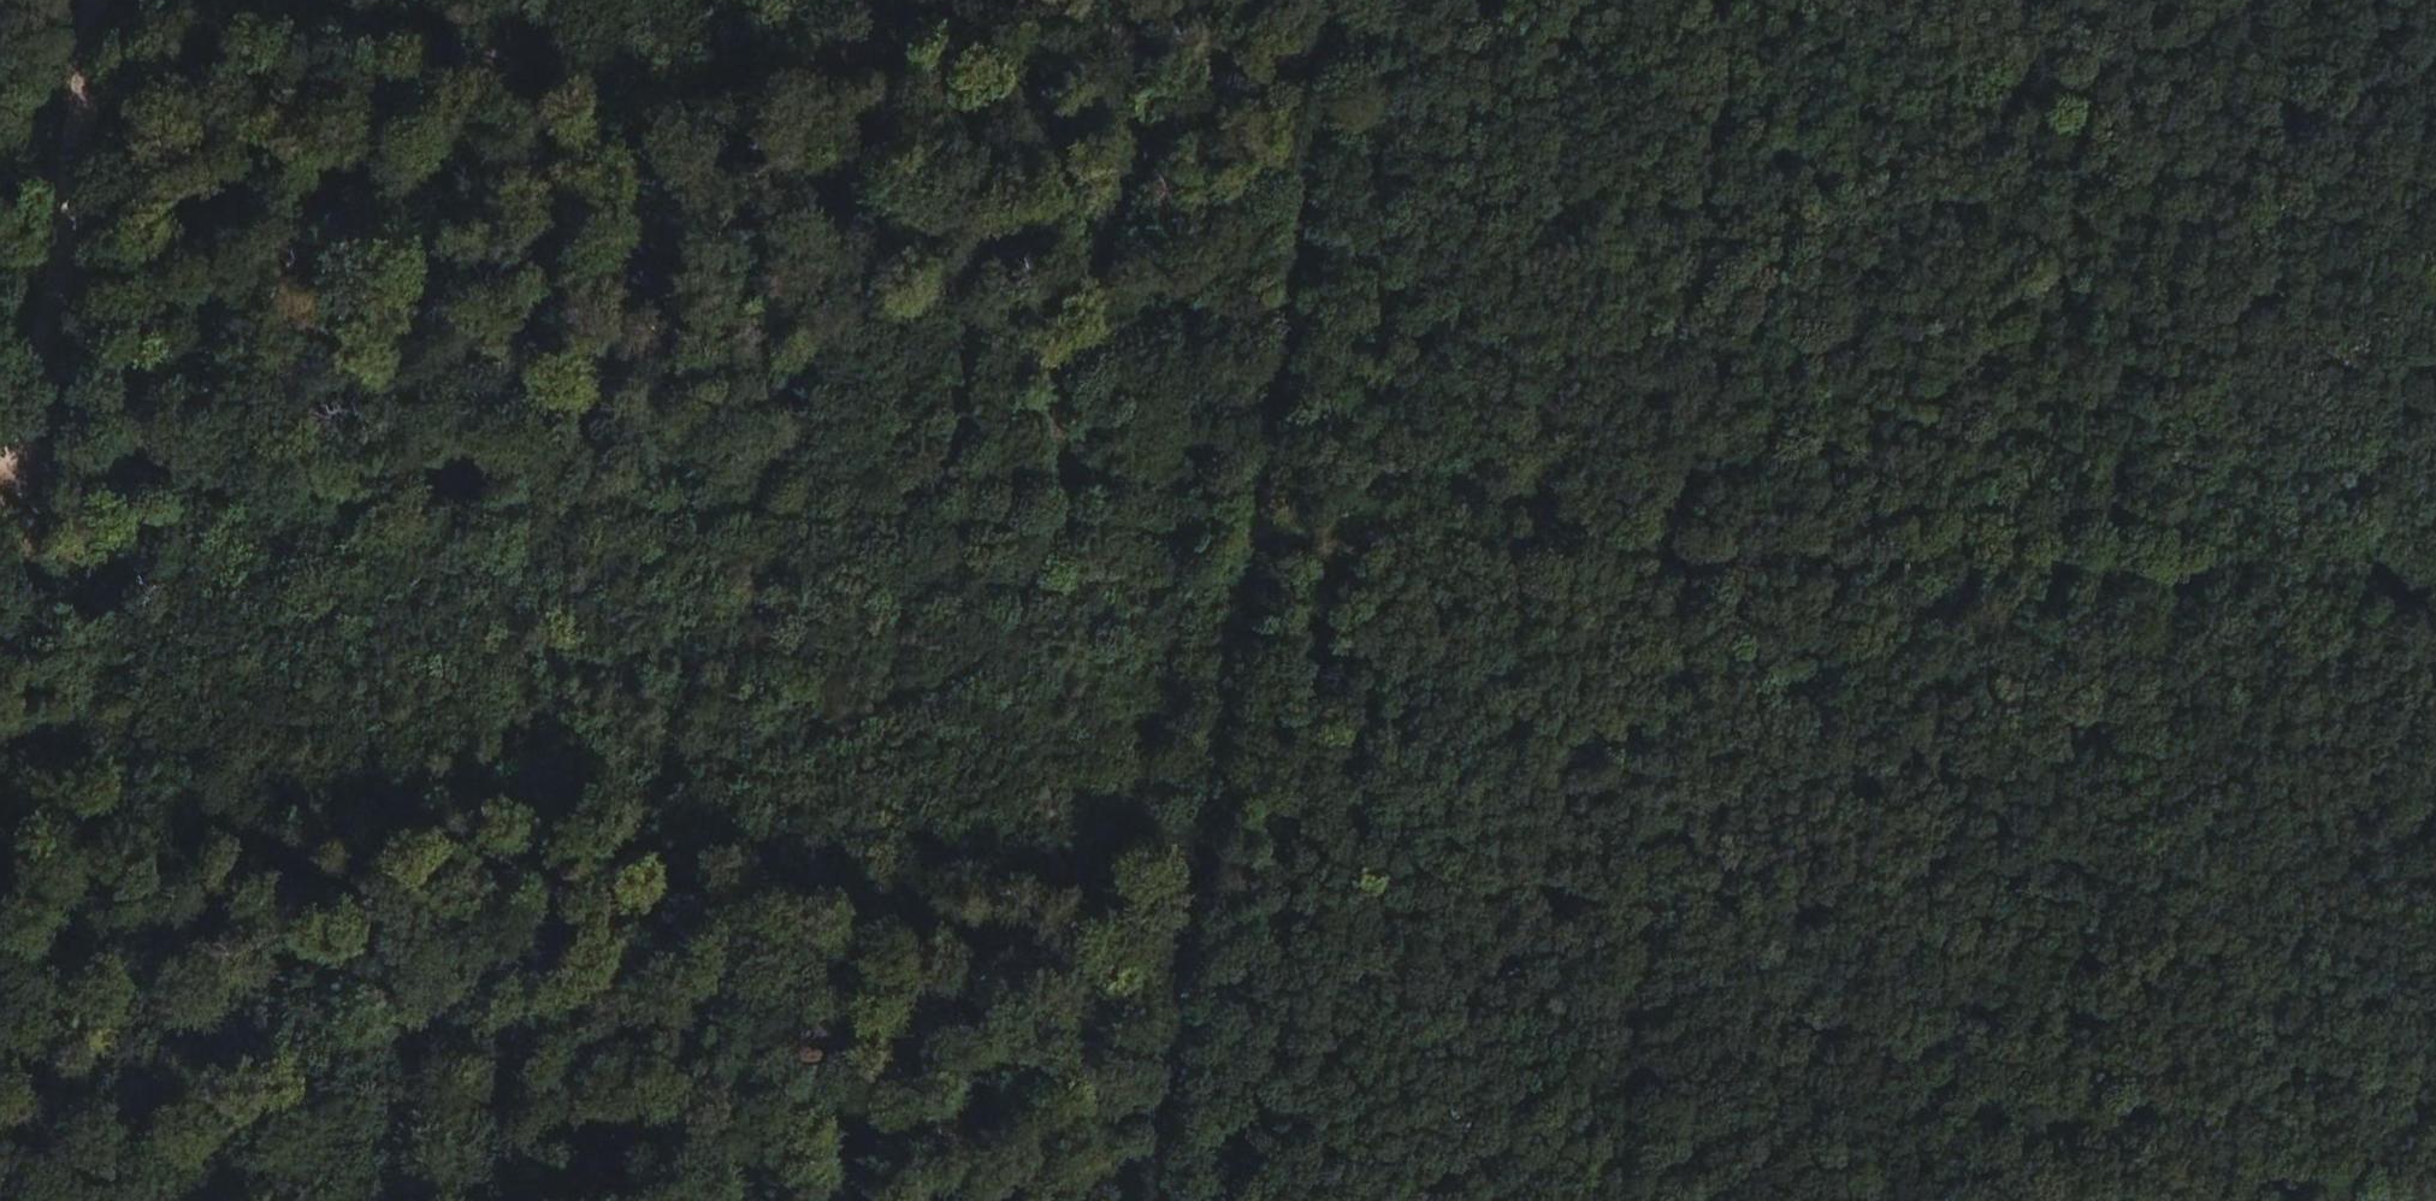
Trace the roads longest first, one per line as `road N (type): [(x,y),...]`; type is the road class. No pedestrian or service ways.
road 1 (track): [(1160,1200),(1330,0)]
road 2 (track): [(61,424),(0,874)]

